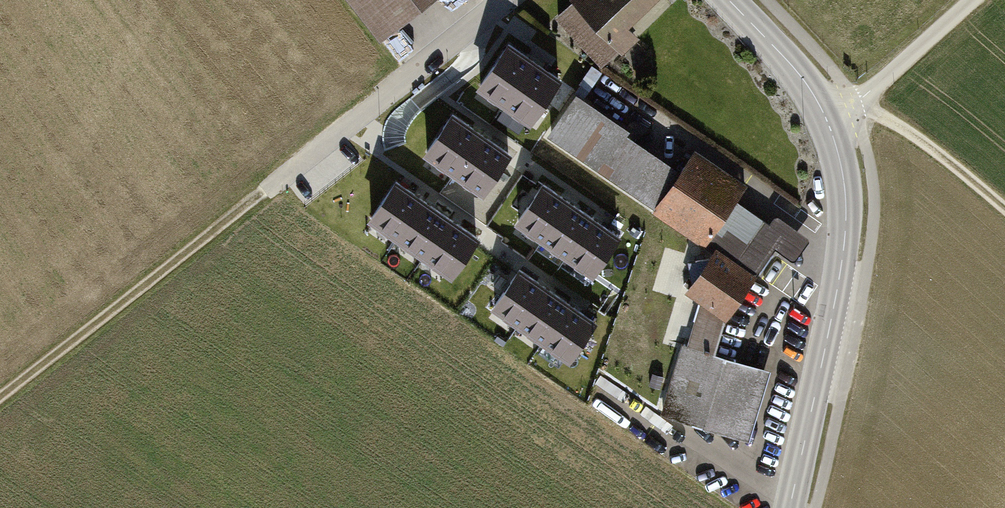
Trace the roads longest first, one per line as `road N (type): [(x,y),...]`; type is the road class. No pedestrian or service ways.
road 1 (secondary): [(792,507),(847,227),(843,170),(828,123)]
road 2 (track): [(0,403),(277,186)]
road 3 (unclassified): [(828,123),(973,0)]
road 4 (track): [(862,99),(1004,209)]
road 5 (secondary): [(828,123),(790,64),(728,0)]

